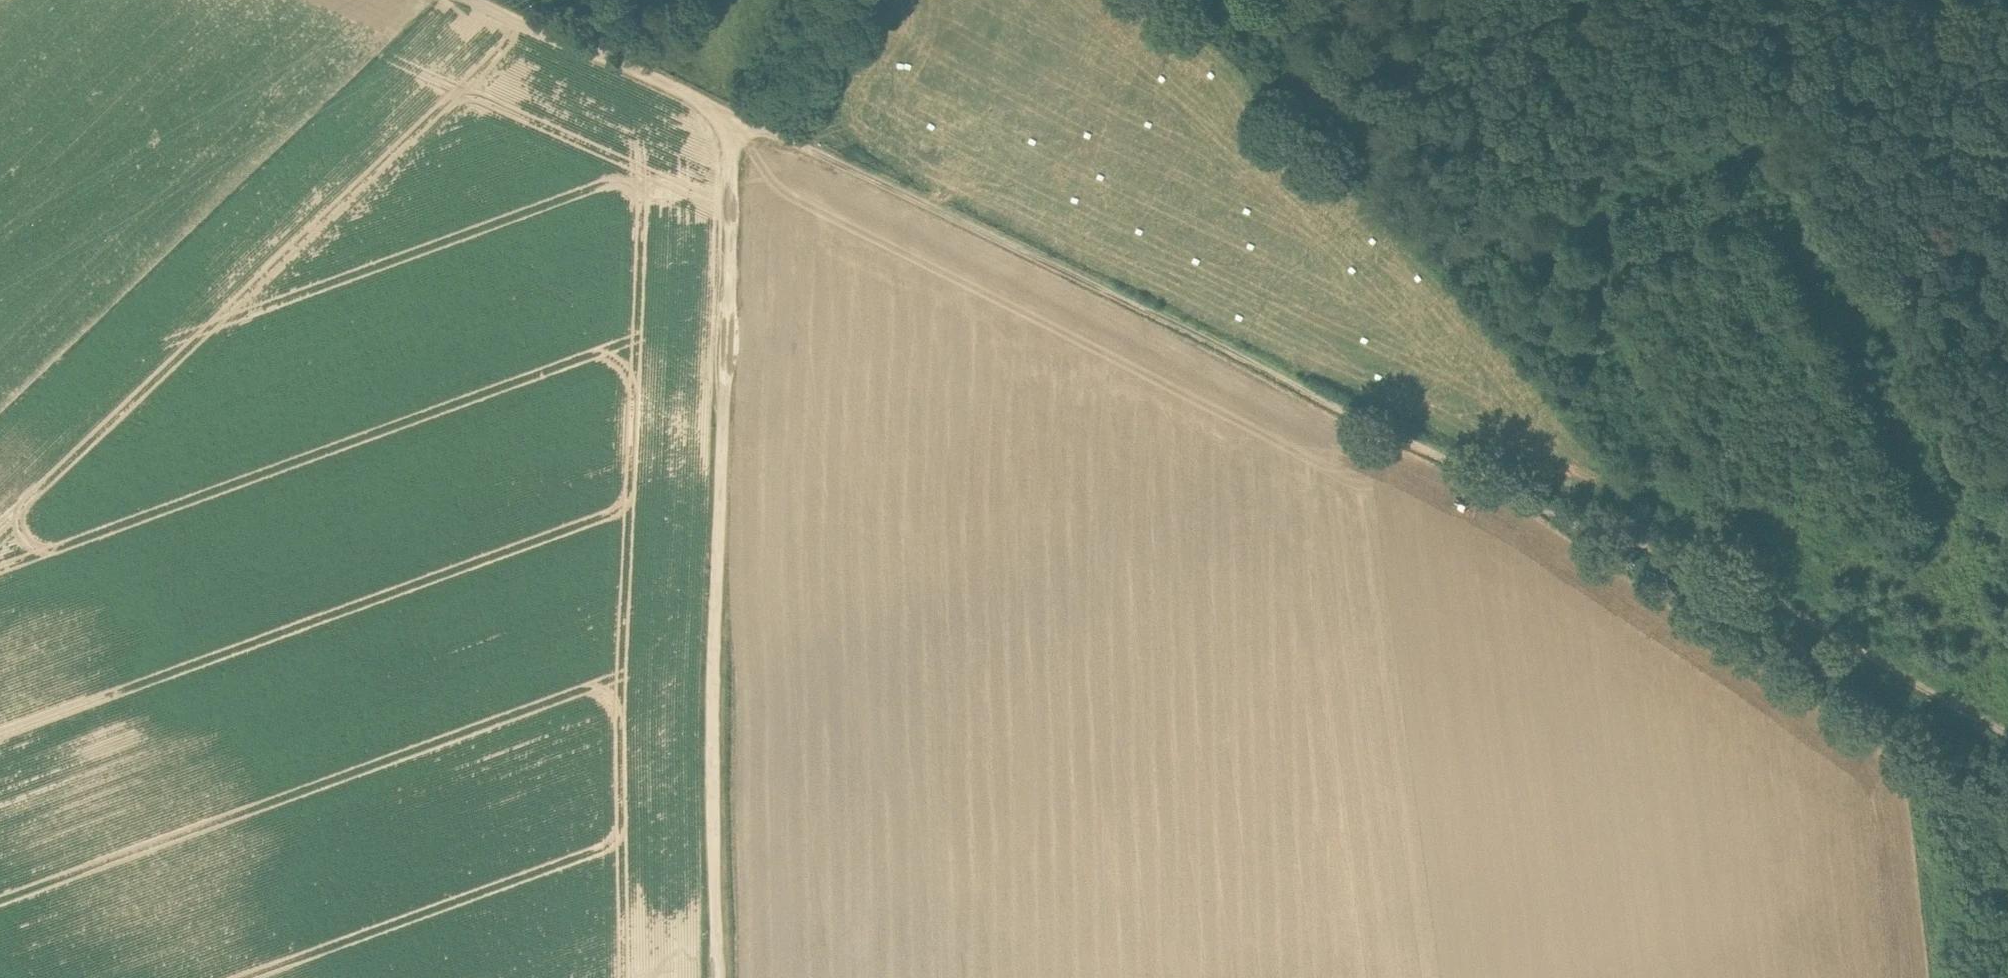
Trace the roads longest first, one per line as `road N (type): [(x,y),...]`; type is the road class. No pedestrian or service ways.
road 1 (track): [(798,145),(1530,501),(1756,592),(2007,736)]
road 2 (track): [(736,119),(711,704),(717,977)]
road 3 (unclassified): [(736,119),(480,0)]

